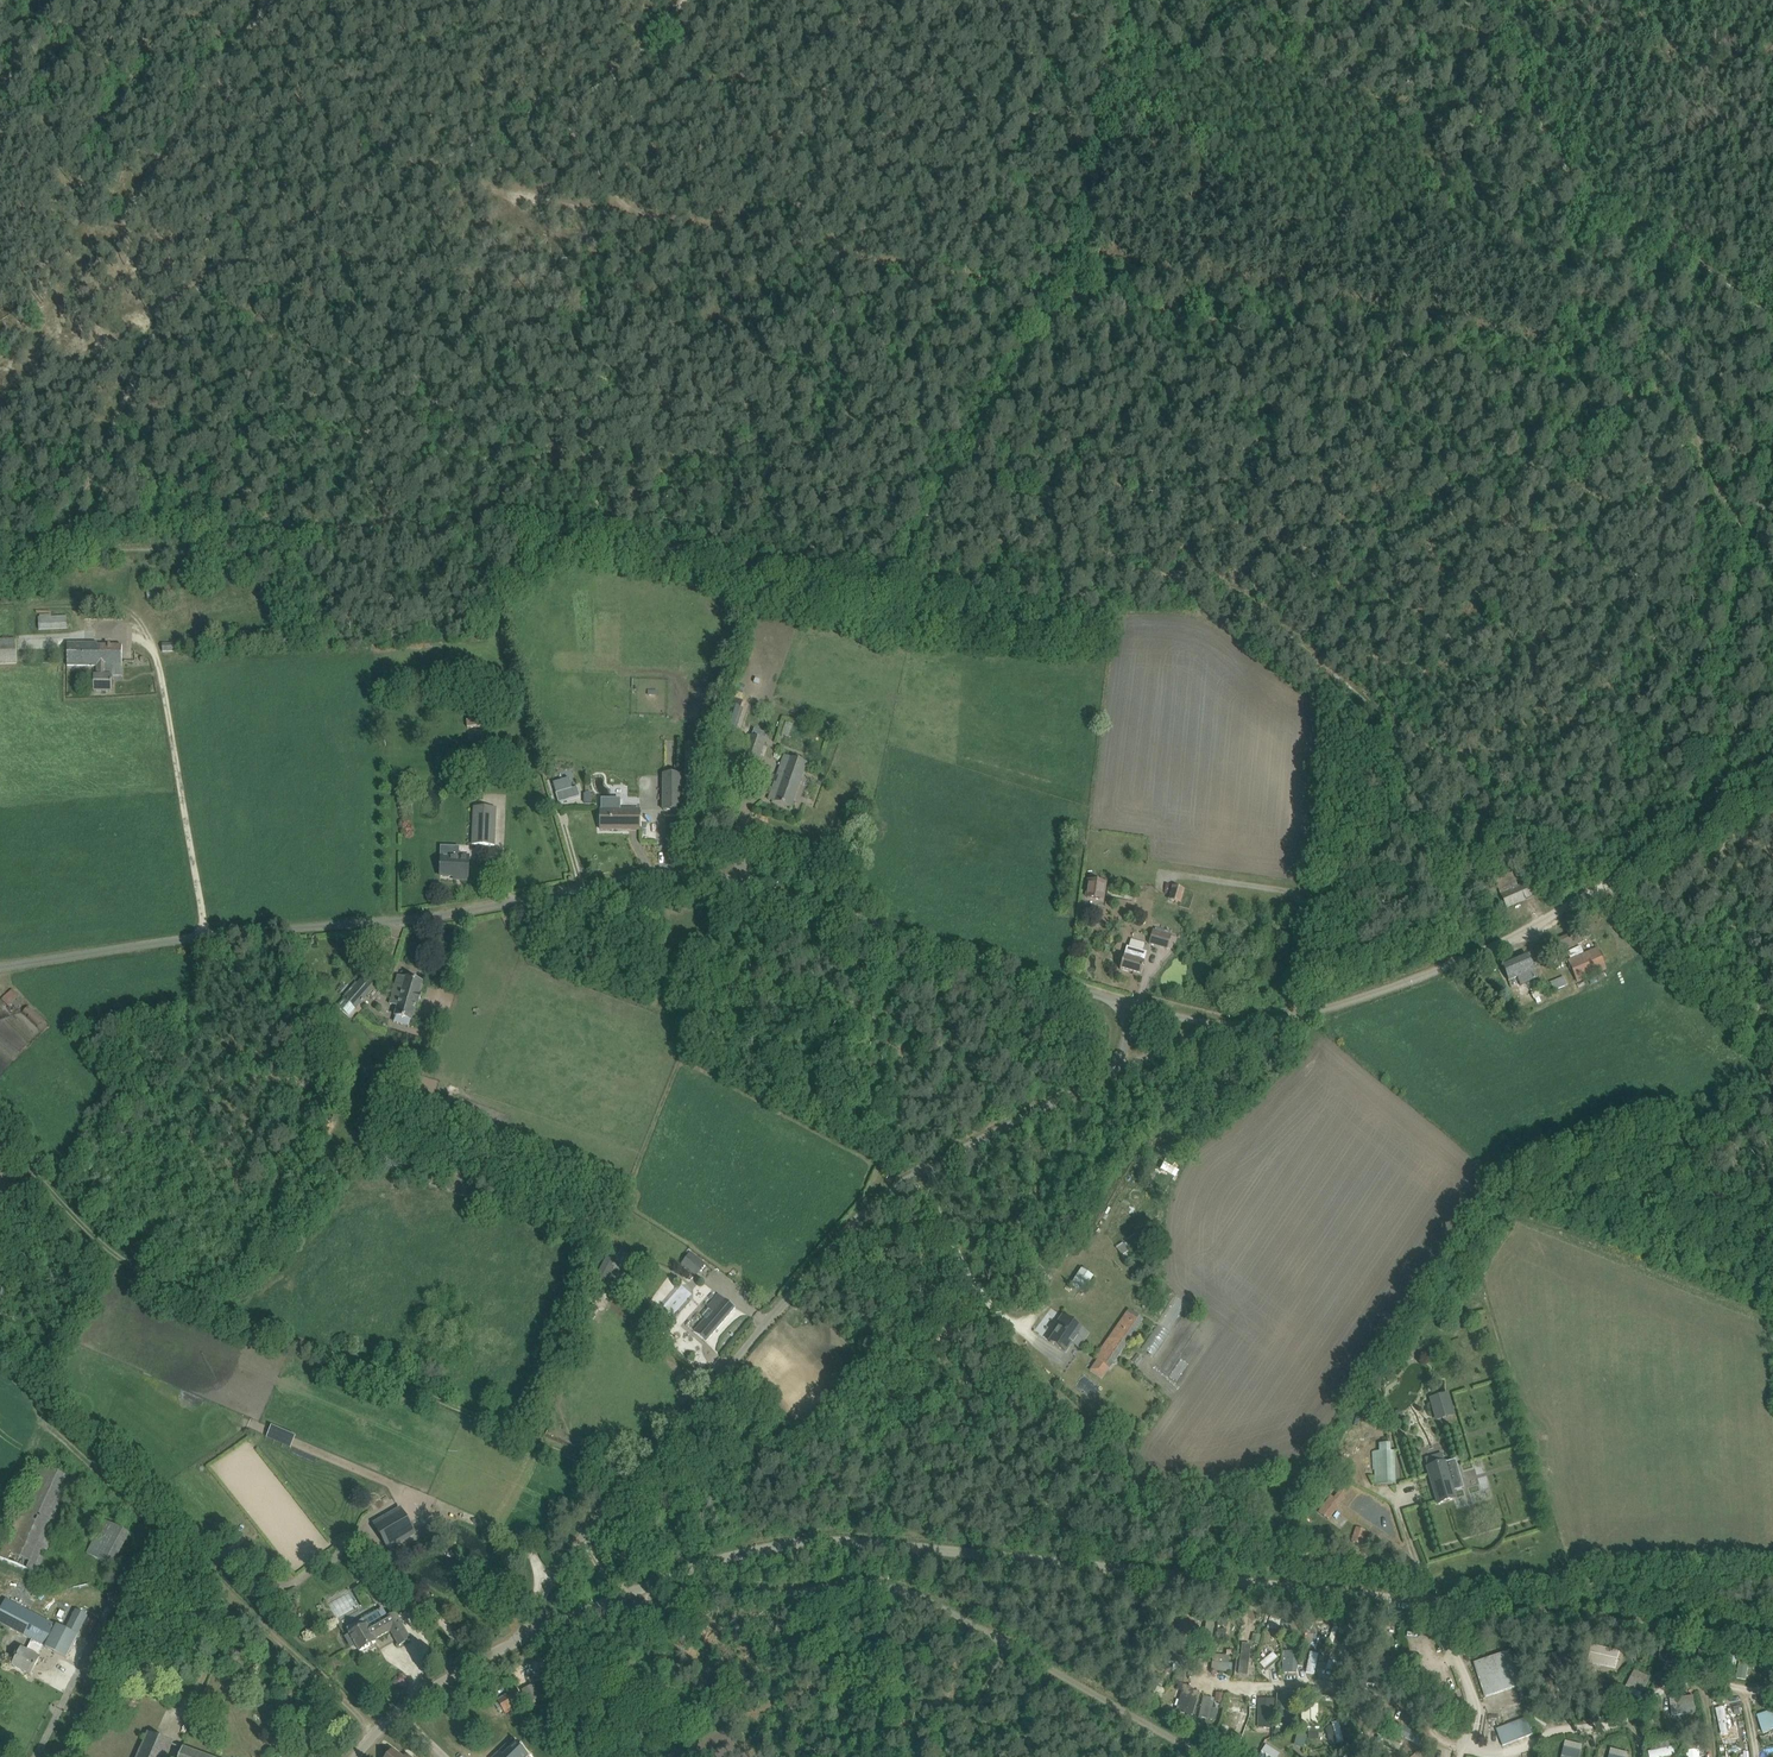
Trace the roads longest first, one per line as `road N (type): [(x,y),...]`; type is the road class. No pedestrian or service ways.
road 1 (track): [(1596,891),(1281,618),(1201,576),(871,574),(576,522),(443,519),(67,536)]
road 2 (unclassified): [(580,1615),(703,1565),(777,1545),(857,1542),(1772,1639)]
road 3 (unclassified): [(1120,1002),(750,882),(684,873),(407,920),(205,936)]
road 4 (unclassified): [(517,1640),(585,1531),(849,1226),(936,1162),(1108,1076)]
road 5 (track): [(0,1137),(132,1265),(582,1460),(613,1479),(617,1496)]
road 6 (track): [(67,536),(176,304),(426,165),(578,98)]
road 7 (unclassified): [(1207,1756),(931,1600),(895,1588),(580,1615)]
road 8 (track): [(888,574),(1030,325),(1064,285),(1123,0)]
road 9 (unclassified): [(0,605),(109,612),(134,622),(156,659),(205,936)]
road 10 (track): [(1466,0),(1590,198),(1772,328)]
road 11 (track): [(633,217),(1023,287),(1064,285)]
road 12 (unclassified): [(1226,1026),(1326,1009),(1405,982),(1596,891)]
road 13 (track): [(1753,537),(1689,822)]
road 14 (track): [(426,165),(528,198),(633,217)]
road 15 (track): [(1772,781),(1689,822),(1596,891)]
road 16 (unclassified): [(205,936),(0,968)]
road 17 (track): [(578,98),(616,76),(678,0)]
road 18 (unclassified): [(400,1712),(517,1640)]
road 19 (unclassified): [(1108,1076),(1226,1026)]
road 20 (track): [(1699,967),(1596,891)]

